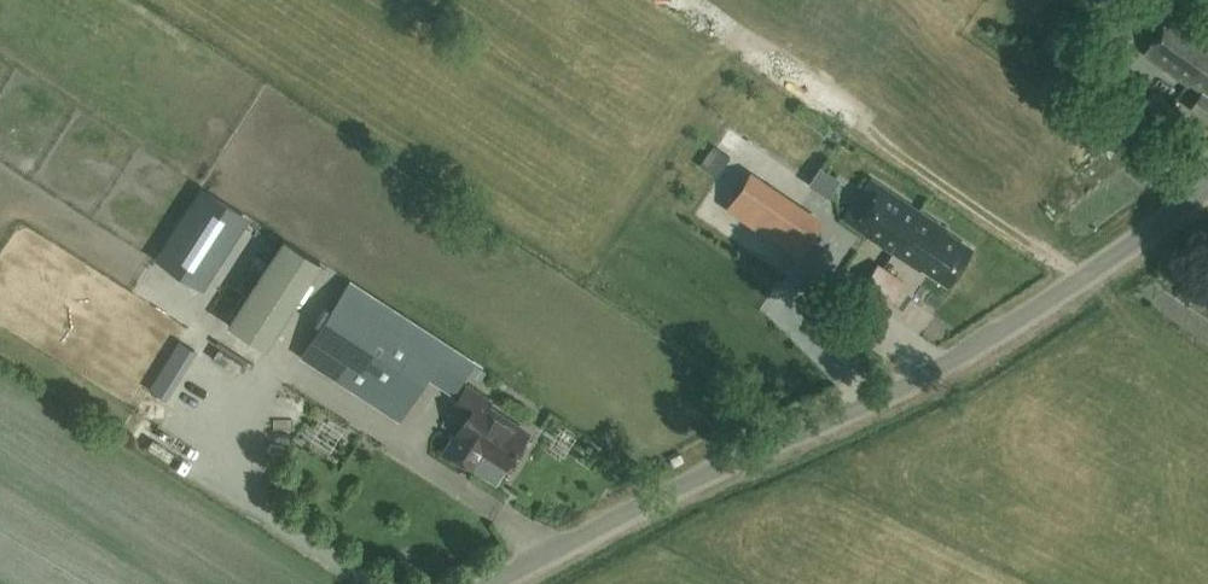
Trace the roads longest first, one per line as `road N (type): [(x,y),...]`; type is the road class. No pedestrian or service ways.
road 1 (unclassified): [(488,583),(983,341),(1207,187)]

